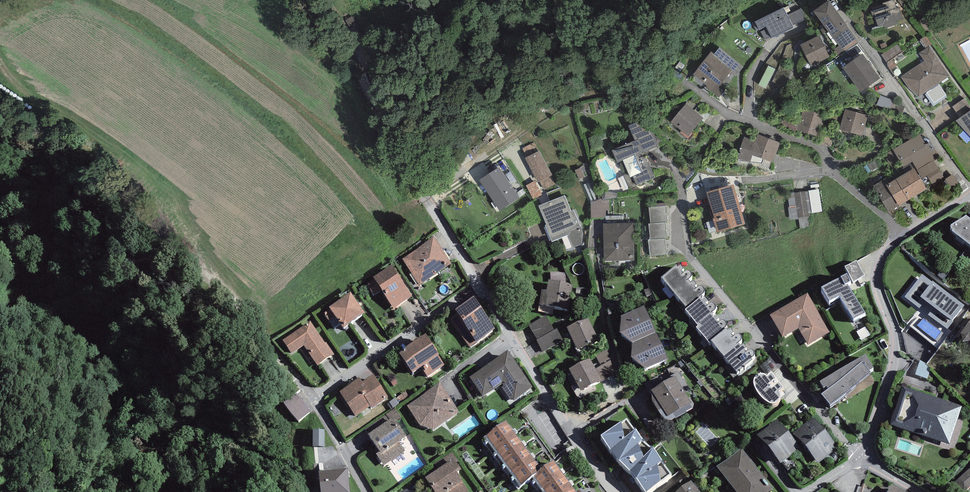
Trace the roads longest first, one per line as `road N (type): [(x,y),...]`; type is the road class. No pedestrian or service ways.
road 1 (residential): [(367,491),(312,397),(478,285),(614,491)]
road 2 (track): [(312,397),(152,207),(136,175),(38,103),(0,59)]
road 3 (residential): [(859,459),(691,264),(680,182),(664,159)]
road 4 (track): [(326,0),(478,285)]
road 5 (residential): [(902,238),(880,267),(897,351),(859,459)]
road 6 (residential): [(969,190),(845,17)]
road 7 (residential): [(902,238),(823,159),(734,118)]

